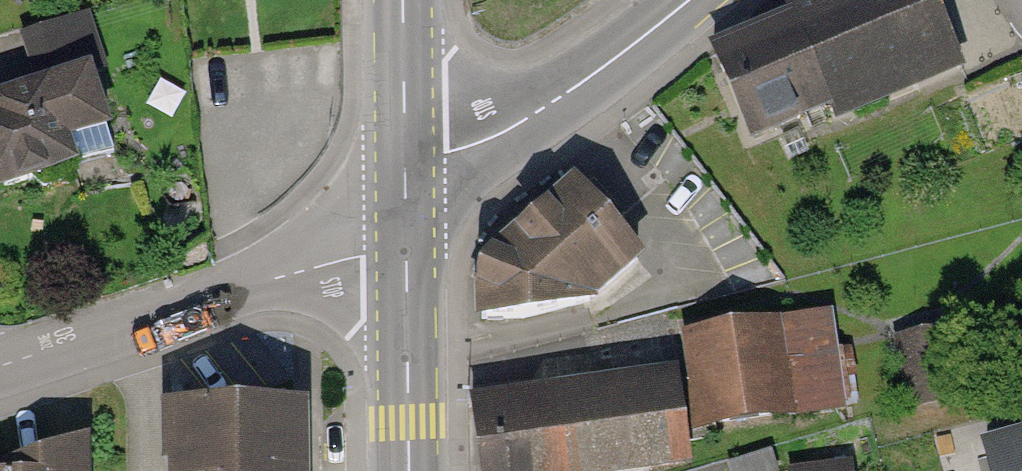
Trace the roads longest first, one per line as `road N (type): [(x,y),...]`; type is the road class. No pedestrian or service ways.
road 1 (residential): [(0,367),(363,255),(406,254)]
road 2 (tertiary): [(688,0),(518,126),(447,152),(405,153)]
road 3 (secondary): [(406,254),(408,470)]
road 4 (secondary): [(403,0),(405,153)]

